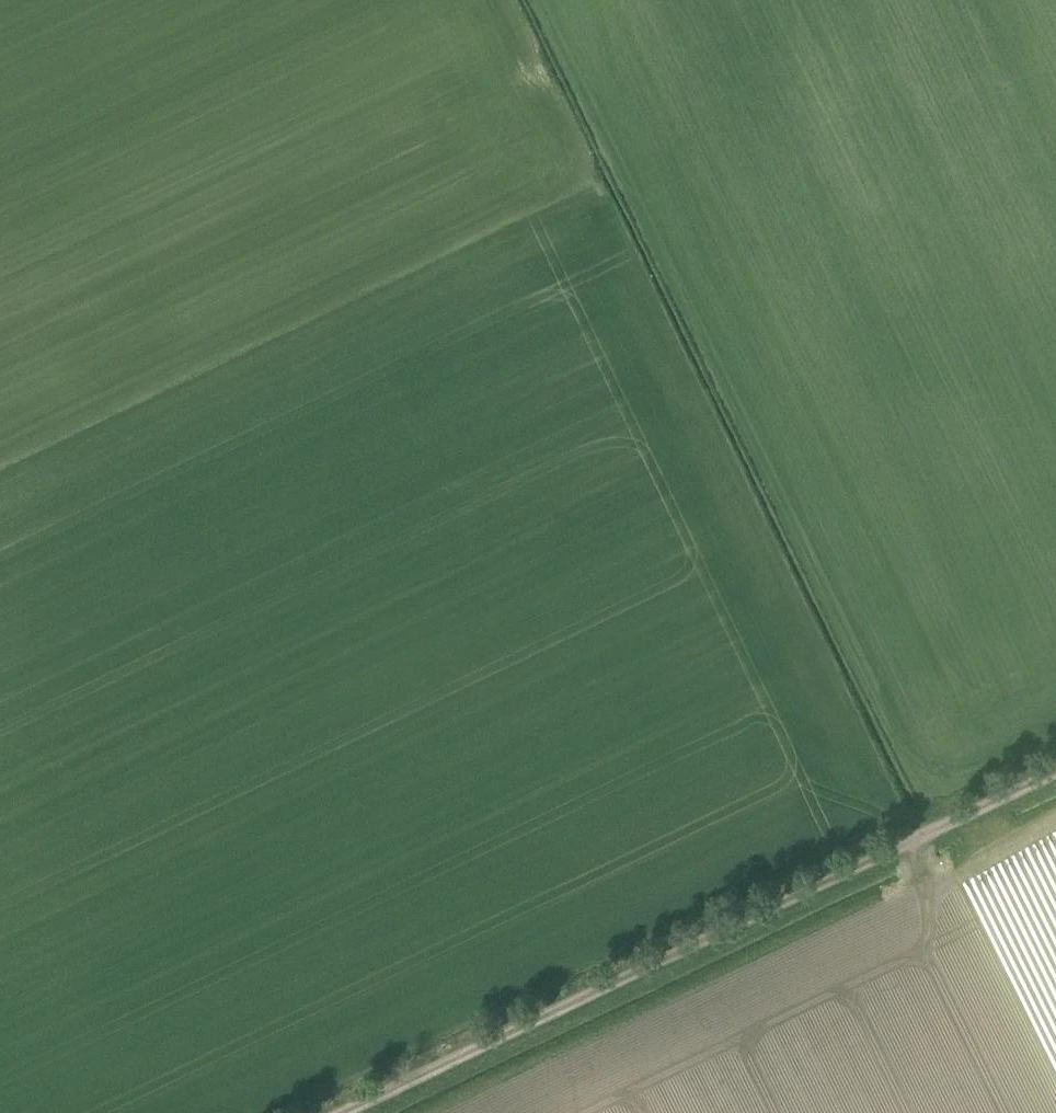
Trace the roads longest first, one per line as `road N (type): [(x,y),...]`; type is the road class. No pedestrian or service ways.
road 1 (track): [(1055,775),(344,1112)]

